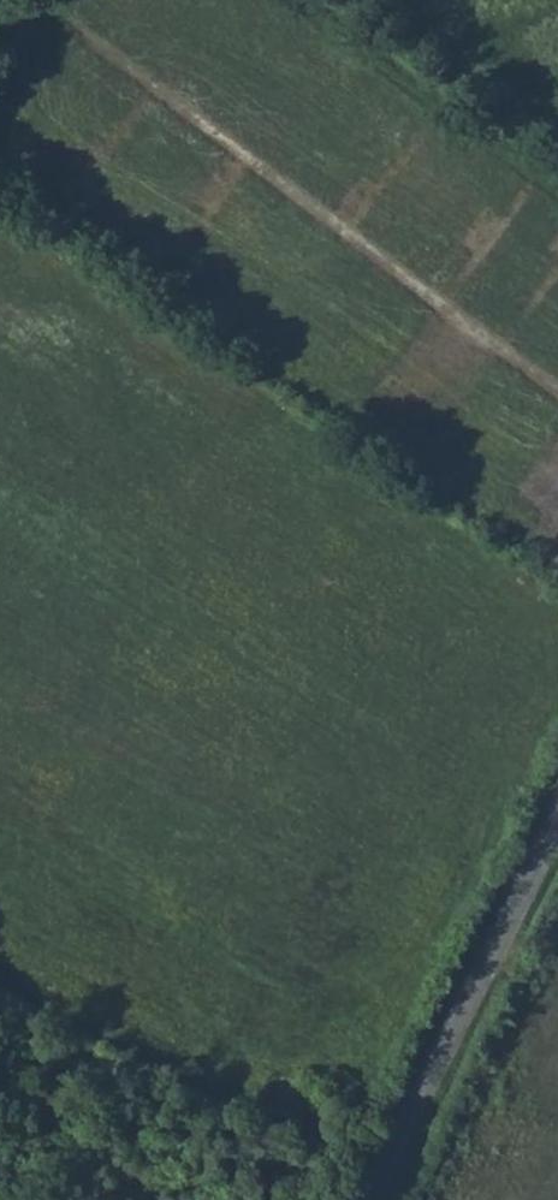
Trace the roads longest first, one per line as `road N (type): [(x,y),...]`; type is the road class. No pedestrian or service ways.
road 1 (unclassified): [(557,825),(368,1199)]

